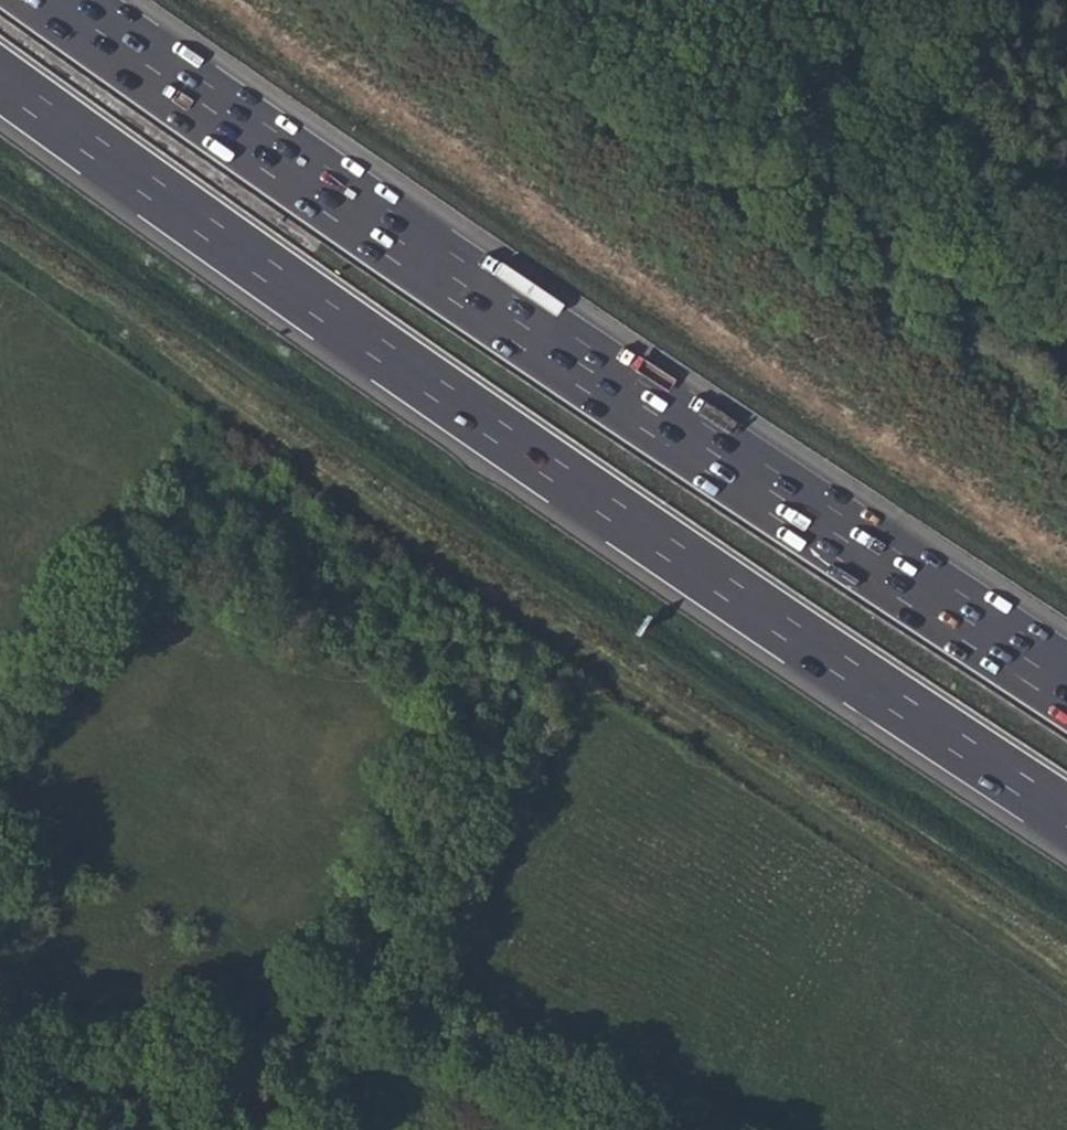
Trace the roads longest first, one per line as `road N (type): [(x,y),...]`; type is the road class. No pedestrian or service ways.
road 1 (trunk): [(0,94),(601,515),(1066,827)]
road 2 (trunk): [(1066,684),(525,325),(70,0)]
road 3 (track): [(285,1129),(532,687)]
road 4 (track): [(357,993),(634,1129)]

